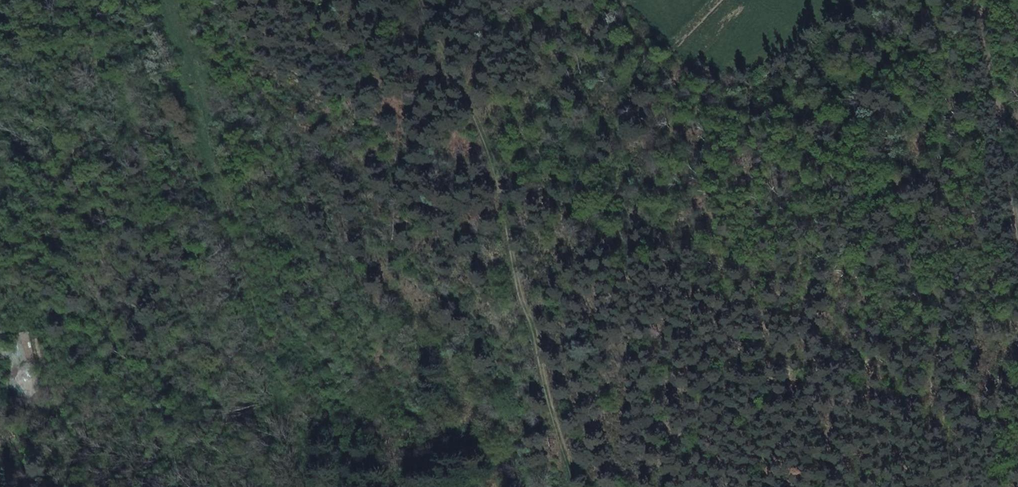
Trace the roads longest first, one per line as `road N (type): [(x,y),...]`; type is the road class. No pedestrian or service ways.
road 1 (track): [(179,0),(305,486)]

